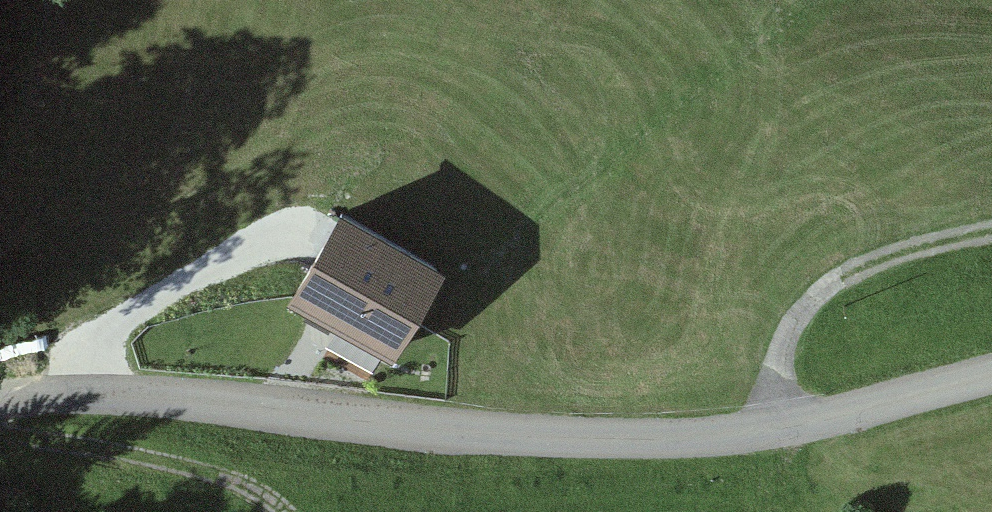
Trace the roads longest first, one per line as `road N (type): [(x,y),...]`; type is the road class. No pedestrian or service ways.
road 1 (residential): [(0,402),(146,395),(497,438),(769,431),(991,372)]
road 2 (track): [(769,431),(799,326),(868,279),(991,253)]

